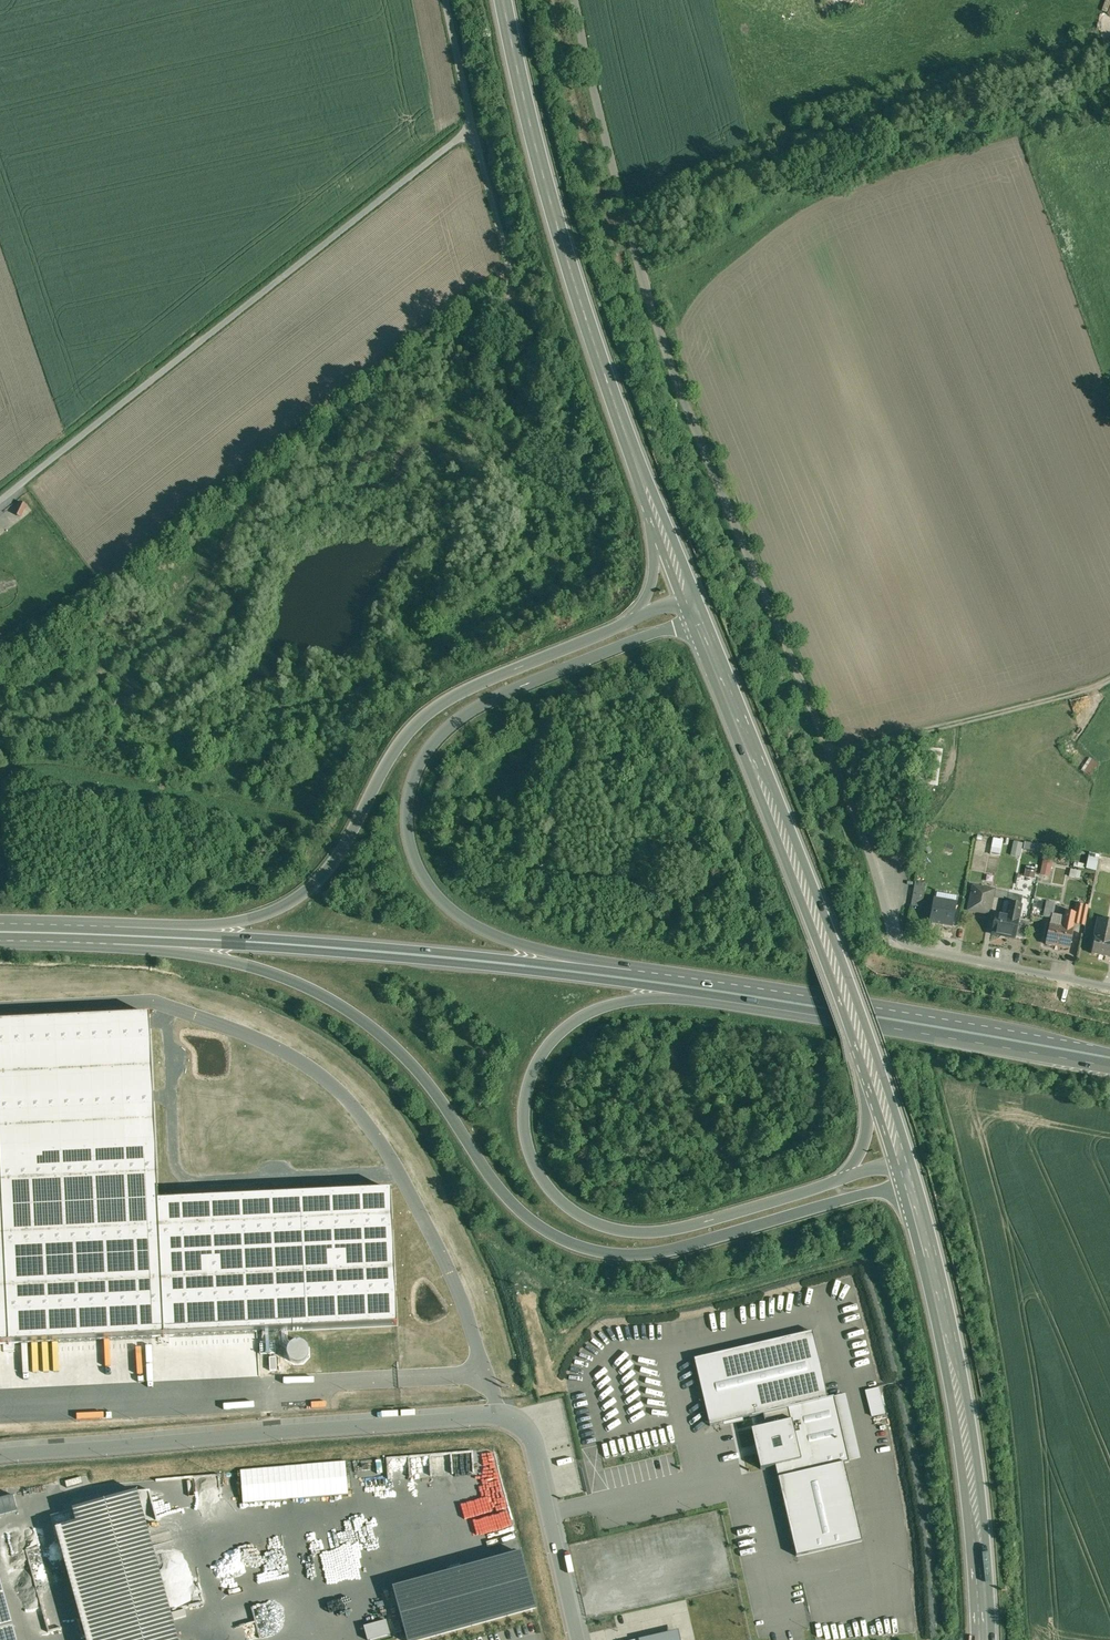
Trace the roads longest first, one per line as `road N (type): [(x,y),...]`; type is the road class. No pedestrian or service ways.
road 1 (unclassified): [(578,0),(636,246),(692,413),(866,836),(901,949),(1109,991)]
road 2 (trunk): [(109,934),(256,968),(358,1016),(417,1070),(507,1199),(572,1246),(610,1255),(666,1253),(907,1182)]
road 3 (unclassified): [(580,1639),(535,1447),(515,1422),(484,1417),(0,1456)]
road 4 (unclassified): [(447,0),(472,132),(0,503)]
road 5 (trunk): [(842,1181),(682,1230),(617,1232),(578,1216),(547,1188),(527,1151),(523,1100),(543,1050),(577,1018),(708,989)]
road 6 (trunk): [(628,625),(457,693),(423,716),(385,758),(325,874),(302,896),(247,920),(109,934)]
road 7 (trunk): [(573,970),(472,917),(430,881),(410,838),(410,778),(428,744),(491,700),(701,619)]
road 8 (secondary): [(502,0),(546,192),(660,516)]
road 9 (secondary): [(701,619),(877,1086)]
road 10 (trunk): [(573,970),(109,934)]
road 11 (secondary): [(907,1182),(950,1353),(982,1639)]
road 12 (trunk): [(1109,1058),(708,989)]
road 13 (track): [(832,751),(1109,678)]
road 14 (track): [(472,132),(506,257),(506,293)]
road 15 (trunk): [(708,989),(573,970)]

